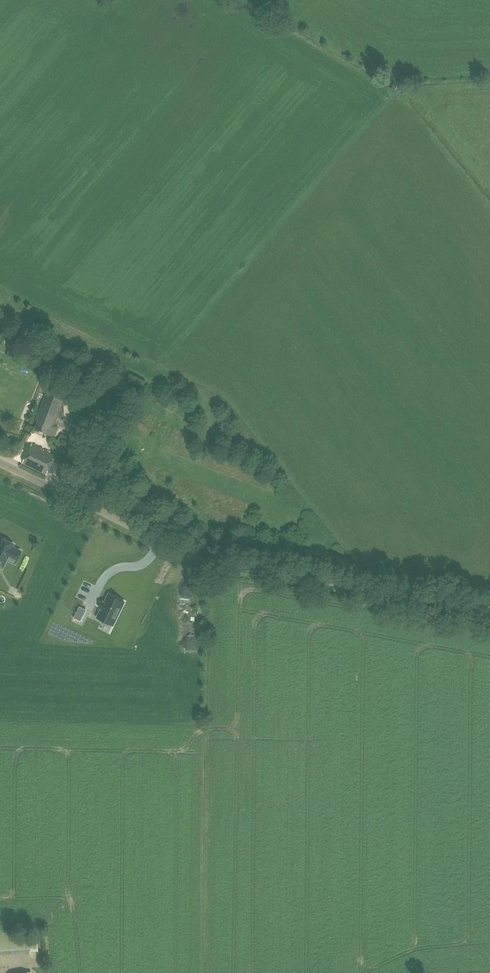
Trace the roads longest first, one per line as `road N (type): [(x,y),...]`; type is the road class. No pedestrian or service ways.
road 1 (unclassified): [(0,462),(223,572),(489,618)]

